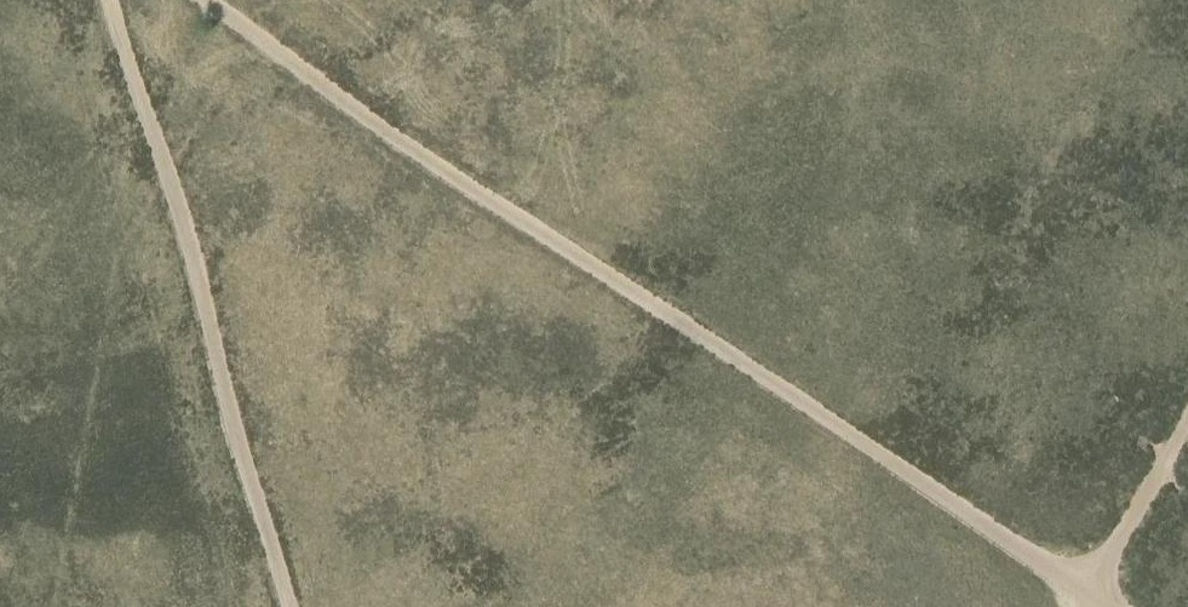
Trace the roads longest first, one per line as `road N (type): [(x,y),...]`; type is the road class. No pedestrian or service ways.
road 1 (track): [(200,0),(416,157),(1108,606)]
road 2 (track): [(109,0),(177,207),(286,606)]
road 3 (track): [(1085,606),(1187,419)]

